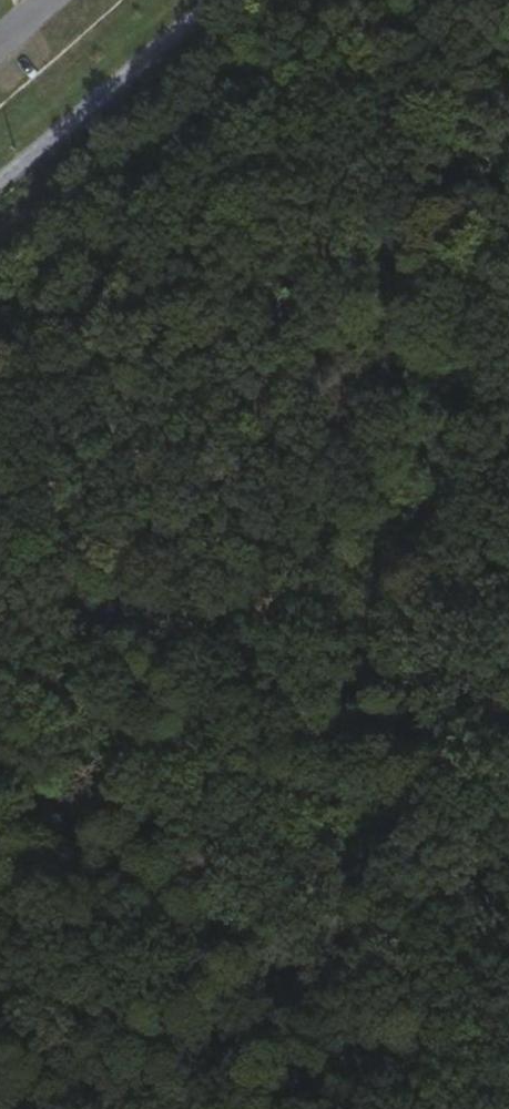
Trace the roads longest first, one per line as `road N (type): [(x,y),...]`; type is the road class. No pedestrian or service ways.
road 1 (track): [(392,0),(294,298),(301,461),(0,705)]
road 2 (track): [(219,0),(0,187)]

